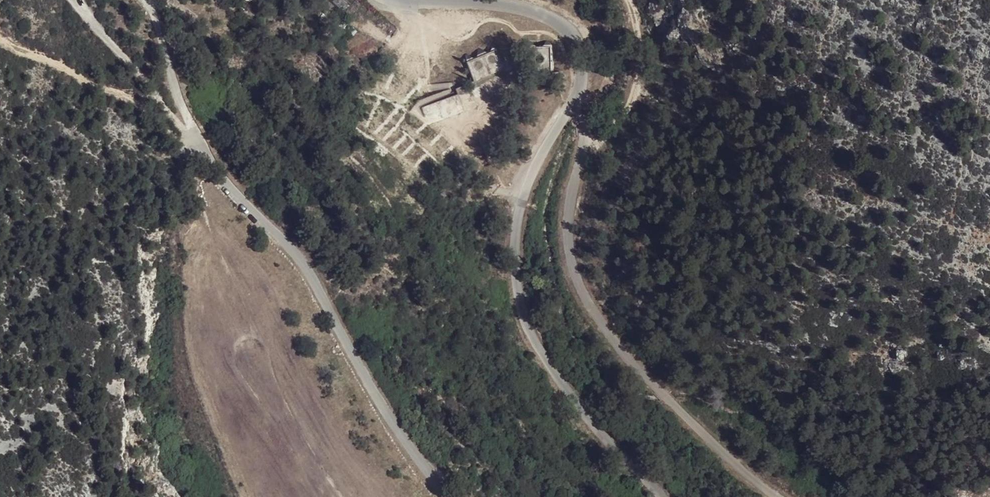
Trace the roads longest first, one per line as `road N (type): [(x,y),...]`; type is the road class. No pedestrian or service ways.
road 1 (unclassified): [(148,0),(195,138),(225,185),(315,281),(440,496)]
road 2 (unclassified): [(660,496),(572,398),(528,330),(520,302),(515,241),(525,191),(579,91)]
road 3 (track): [(630,0),(633,100),(622,127),(583,151)]

